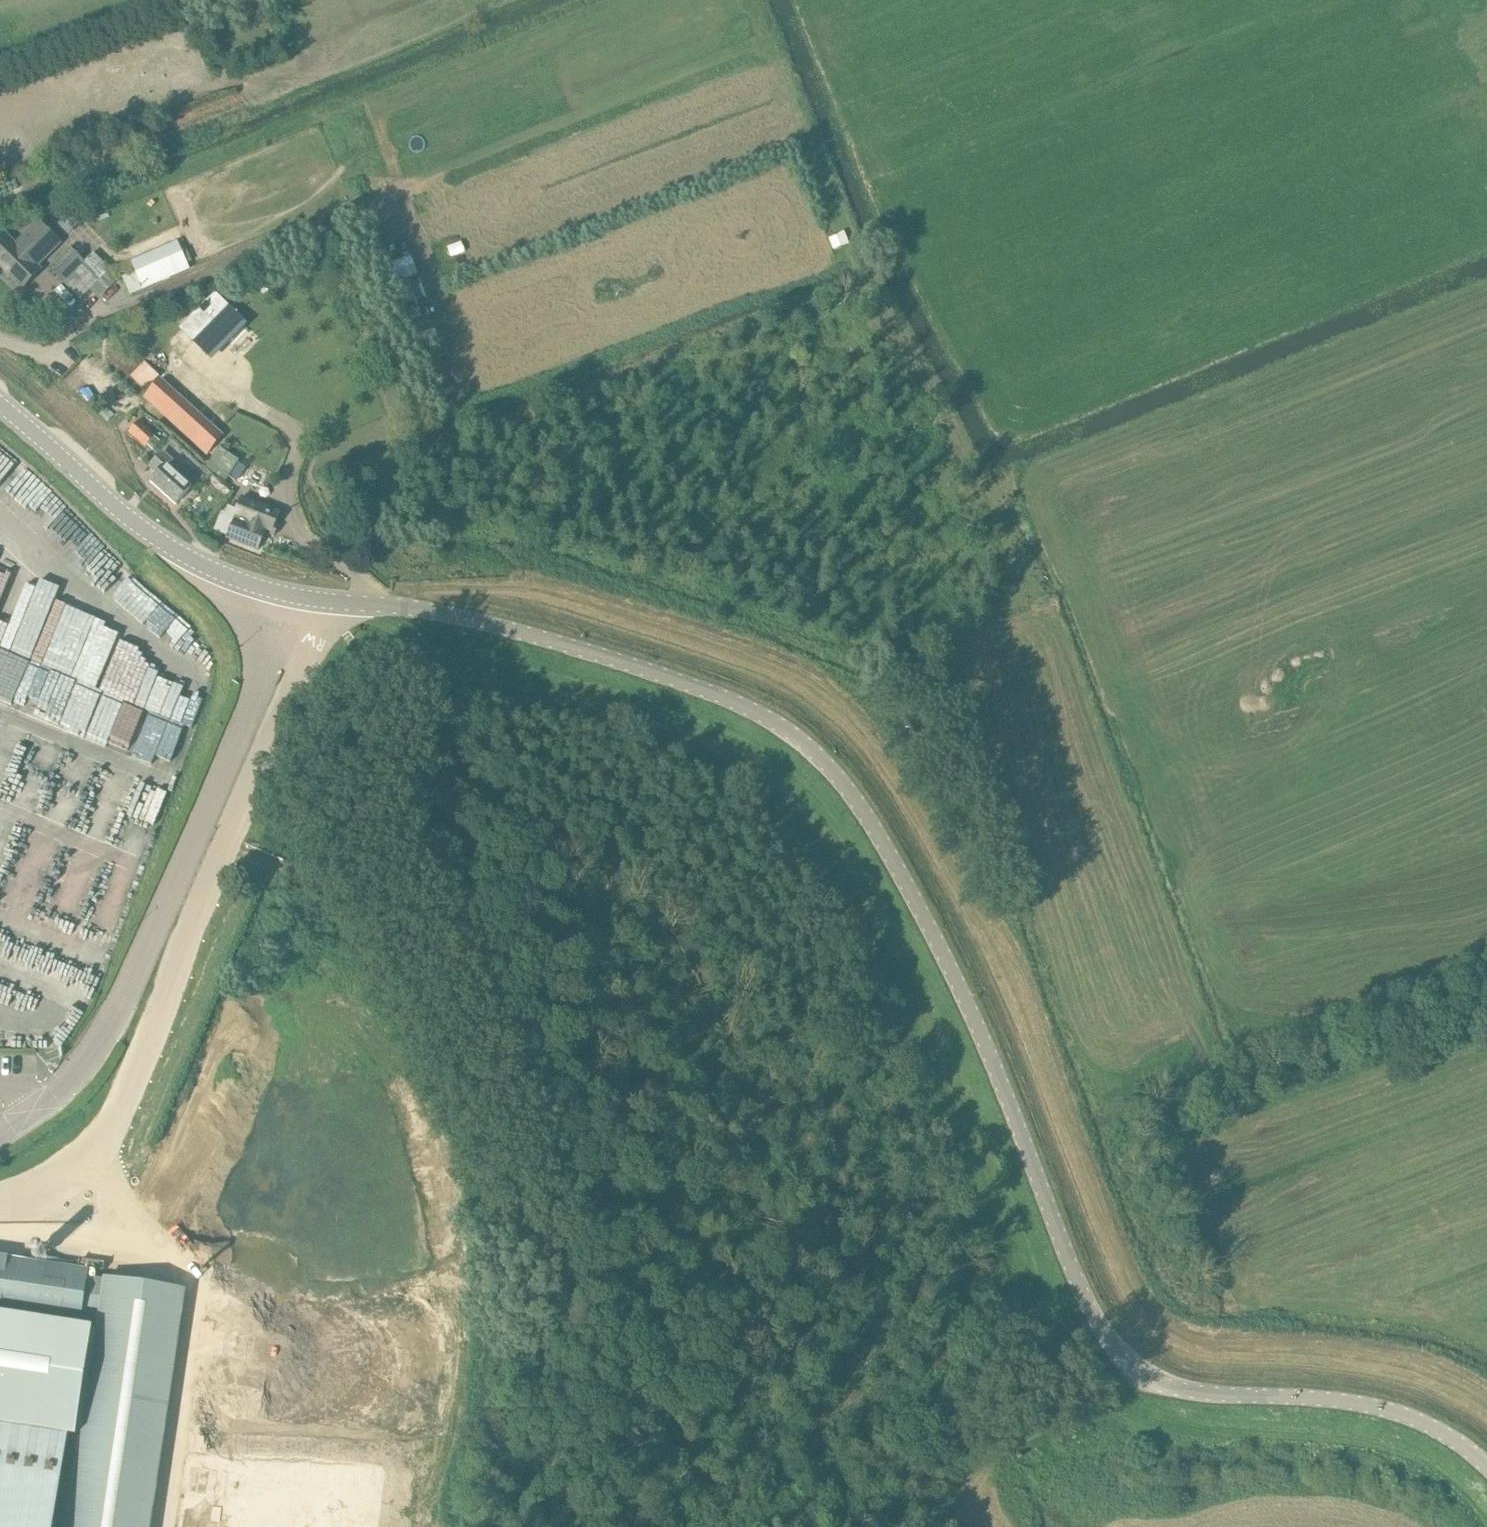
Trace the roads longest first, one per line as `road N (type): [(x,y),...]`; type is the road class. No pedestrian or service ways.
road 1 (tertiary): [(1486,1466),(1403,1415),(1316,1399),(1185,1390),(1125,1361),(1077,1283),(955,980),(865,812),(805,742),(692,685),(532,636),(416,609),(291,595)]
road 2 (unclassified): [(0,1130),(67,1083),(104,1035),(236,742),(291,595)]
road 3 (tertiary): [(291,595),(213,569),(158,540),(0,404)]
road 4 (track): [(1133,1368),(1102,1406),(997,1463),(980,1481)]

